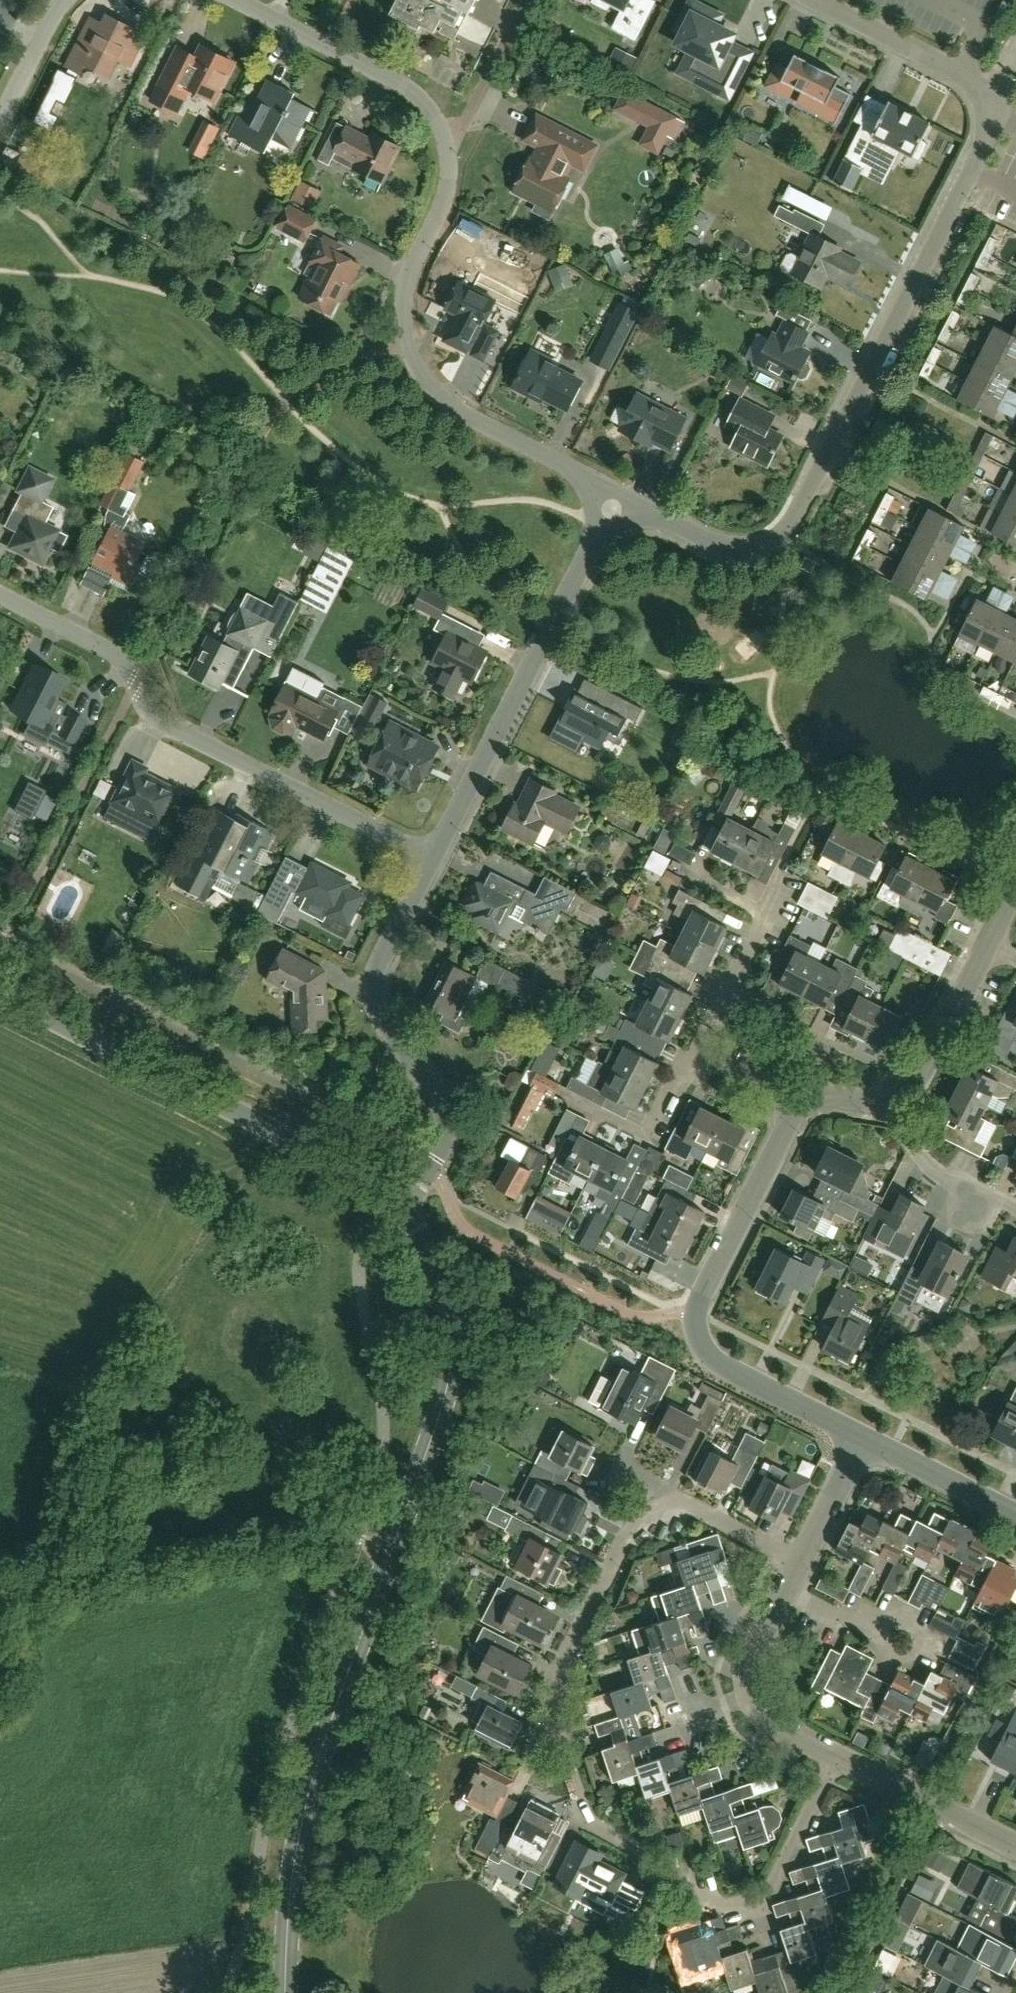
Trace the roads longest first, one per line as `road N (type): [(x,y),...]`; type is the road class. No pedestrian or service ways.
road 1 (unclassified): [(285,1992),(292,1883),(311,1780),(451,1385),(448,1301),(423,1238),(394,1203)]
road 2 (residential): [(621,495),(468,416),(430,387),(403,317),(408,283),(451,178),(442,131),(394,81),(237,0)]
road 3 (residential): [(665,1510),(636,1519),(567,1653),(558,1733),(588,1823),(642,1851),(649,1868),(734,1911),(762,1902),(839,1758)]
road 4 (residential): [(621,495),(711,542),(743,549),(781,534),(1000,118),(989,92)]
road 5 (residential): [(432,859),(150,716),(126,667),(108,653),(0,597)]
road 6 (tertiary): [(864,1439),(715,1362),(700,1336),(703,1297),(798,1107)]
road 7 (unclassified): [(394,1203),(0,994)]
road 8 (residential): [(432,859),(621,495)]
road 9 (residential): [(394,1203),(424,1178),(445,1137),(445,1113),(381,1018),(374,996),(378,967),(432,859)]
road 10 (residential): [(1015,1846),(839,1758)]
road 11 (tertiary): [(885,1104),(917,1087),(989,945)]
road 12 (residential): [(817,0),(989,92)]
road 13 (residential): [(576,1100),(647,1135),(682,1066),(699,1055)]
road 14 (residential): [(1015,1210),(933,1167),(885,1104)]
road 15 (tertiary): [(1015,1515),(864,1439)]
road 16 (residential): [(699,1055),(767,914)]
road 17 (residential): [(800,1562),(685,1503),(665,1510)]
road 18 (residential): [(800,1562),(864,1439)]
road 19 (residential): [(65,0),(0,120)]

